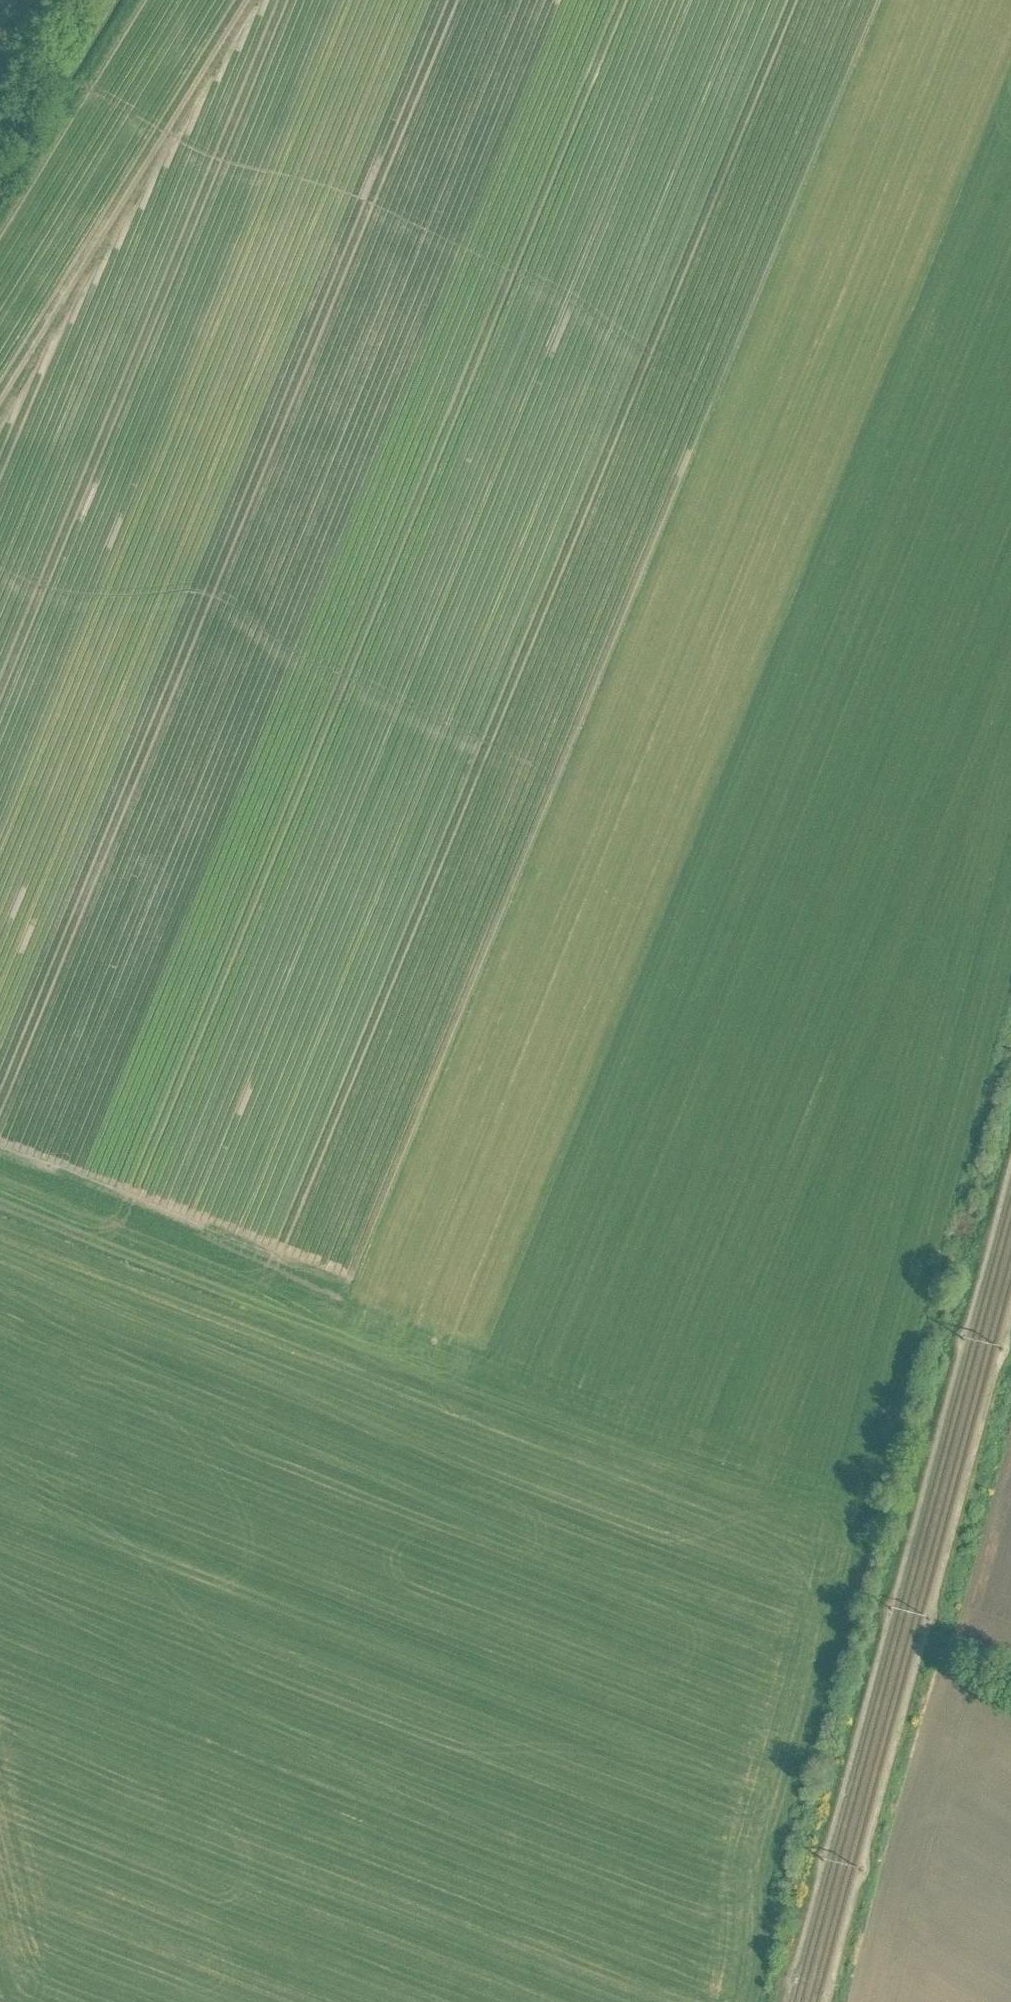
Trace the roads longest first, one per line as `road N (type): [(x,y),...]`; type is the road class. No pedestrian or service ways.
road 1 (track): [(0,1201),(404,1356)]

